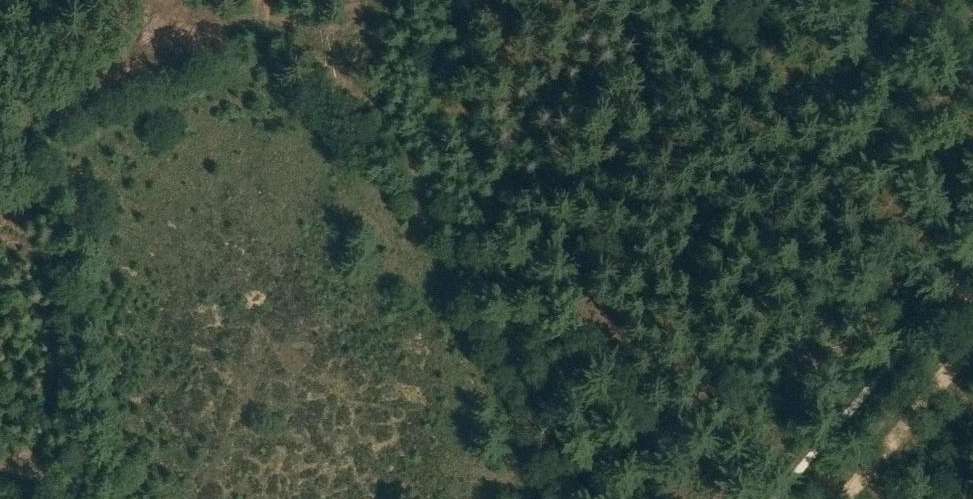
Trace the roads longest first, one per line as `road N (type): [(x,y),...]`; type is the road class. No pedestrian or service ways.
road 1 (track): [(972,336),(832,498)]

